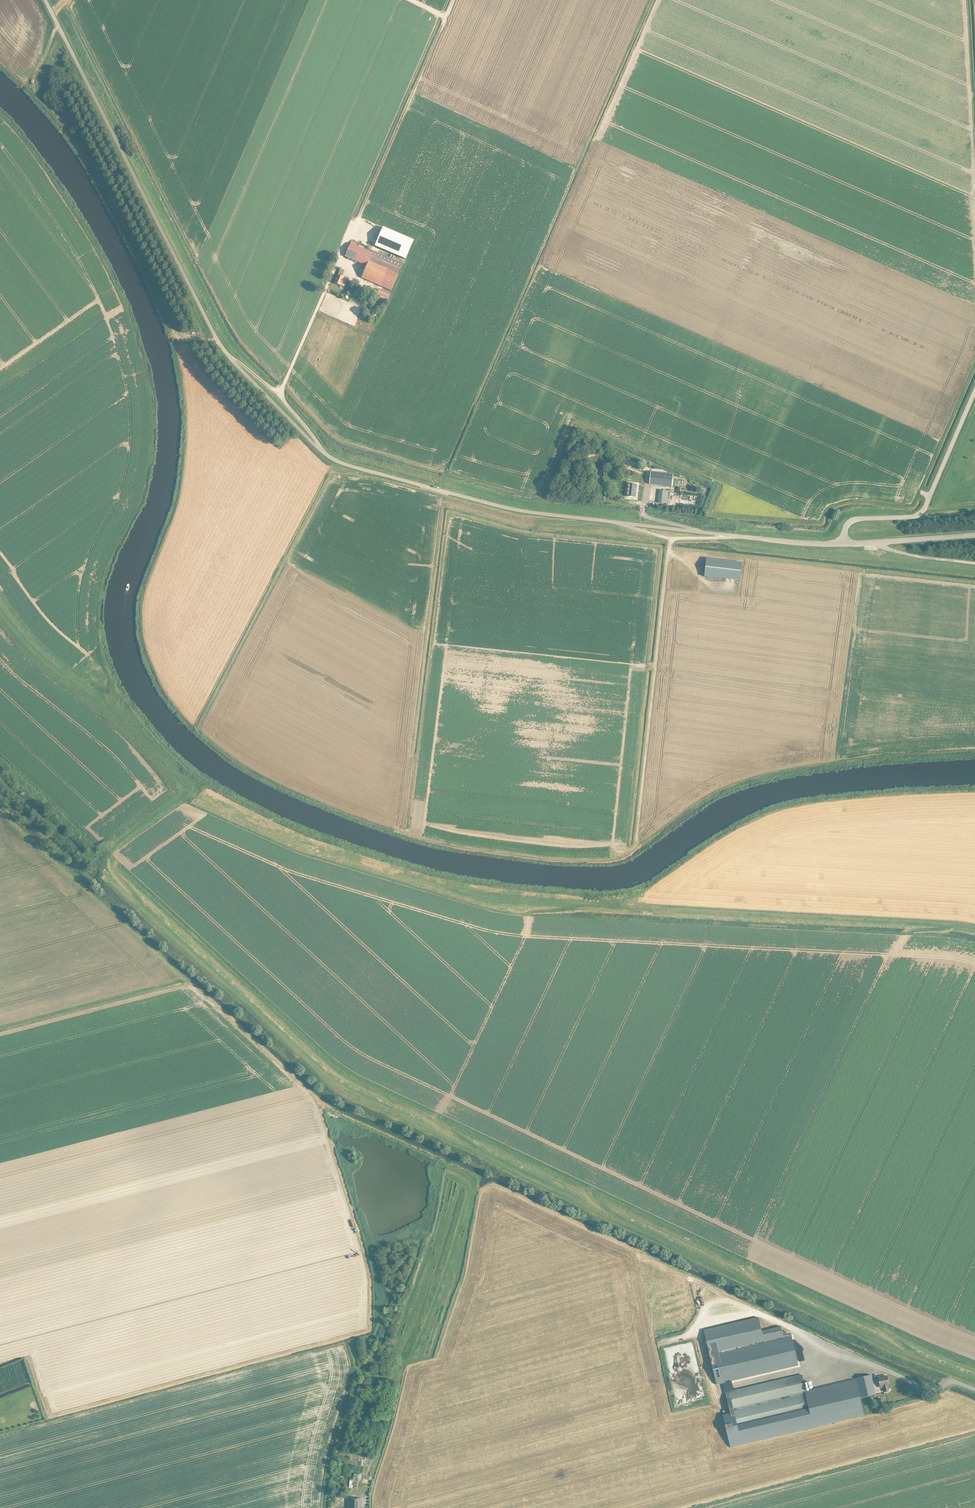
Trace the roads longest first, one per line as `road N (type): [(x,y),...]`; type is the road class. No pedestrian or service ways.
road 1 (track): [(974,1383),(345,1092),(0,779)]
road 2 (unclassified): [(844,543),(514,509),(355,468),(322,451)]
road 3 (track): [(279,394),(453,0)]
road 4 (unclassified): [(226,352),(46,0)]
road 5 (track): [(216,338),(175,331),(88,159),(33,90),(59,24)]
road 6 (track): [(94,863),(187,791),(0,610)]
road 7 (unclassified): [(844,543),(855,519),(913,517),(925,508),(974,392)]
road 8 (unclassified): [(226,352),(279,394),(322,451)]
road 9 (unclassified): [(322,451),(226,352)]
road 10 (unclassified): [(844,543),(974,536)]

